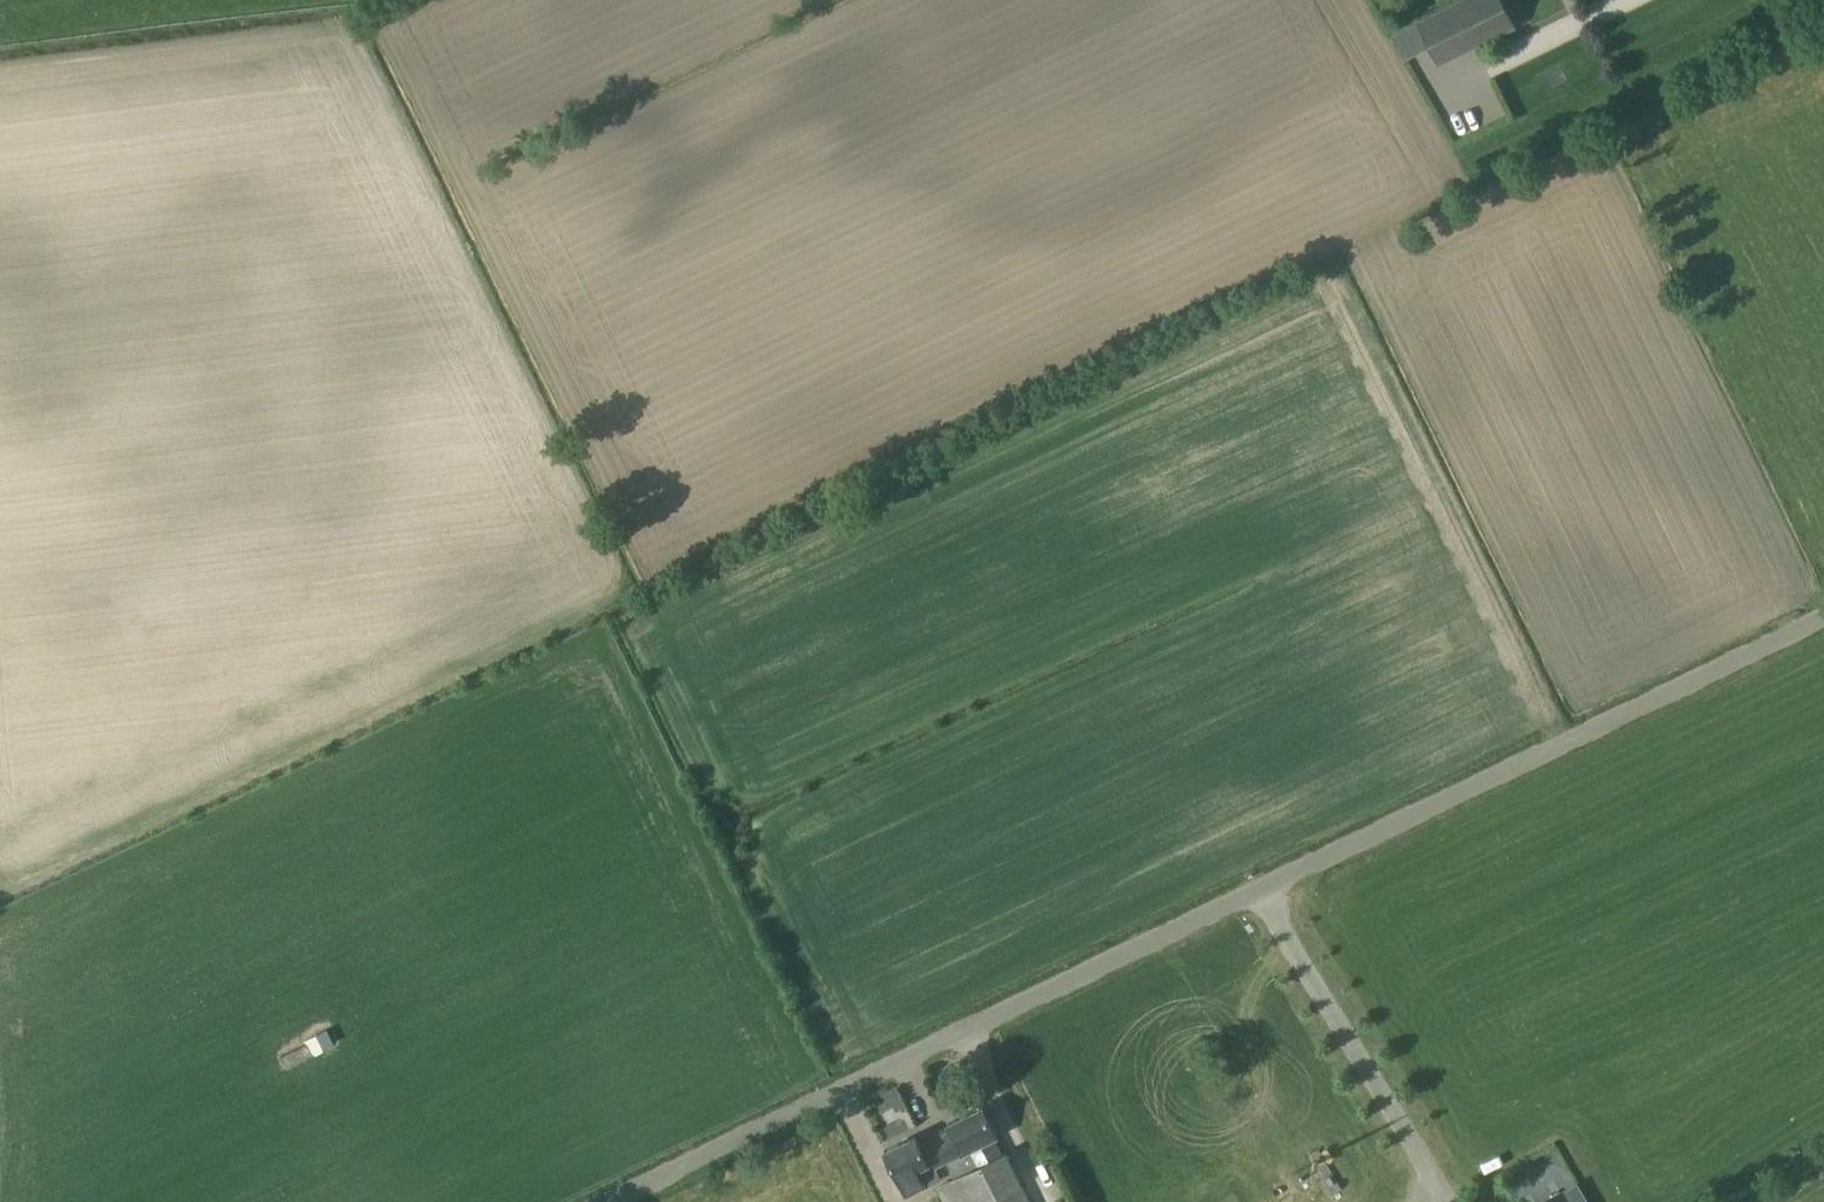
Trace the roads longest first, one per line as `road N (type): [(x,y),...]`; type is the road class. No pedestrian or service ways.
road 1 (unclassified): [(604,1201),(1823,615)]

